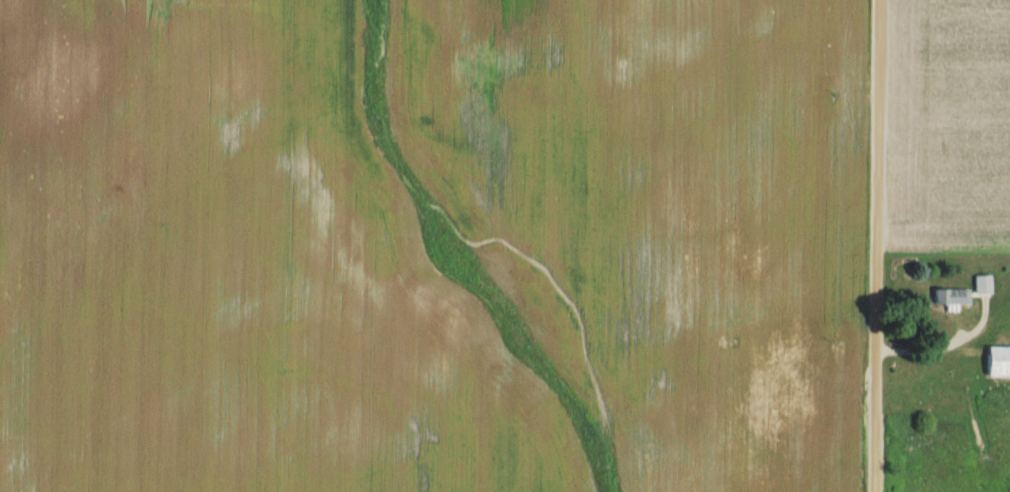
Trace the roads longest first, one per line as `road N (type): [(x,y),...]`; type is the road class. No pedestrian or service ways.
road 1 (residential): [(863,491),(873,0)]

